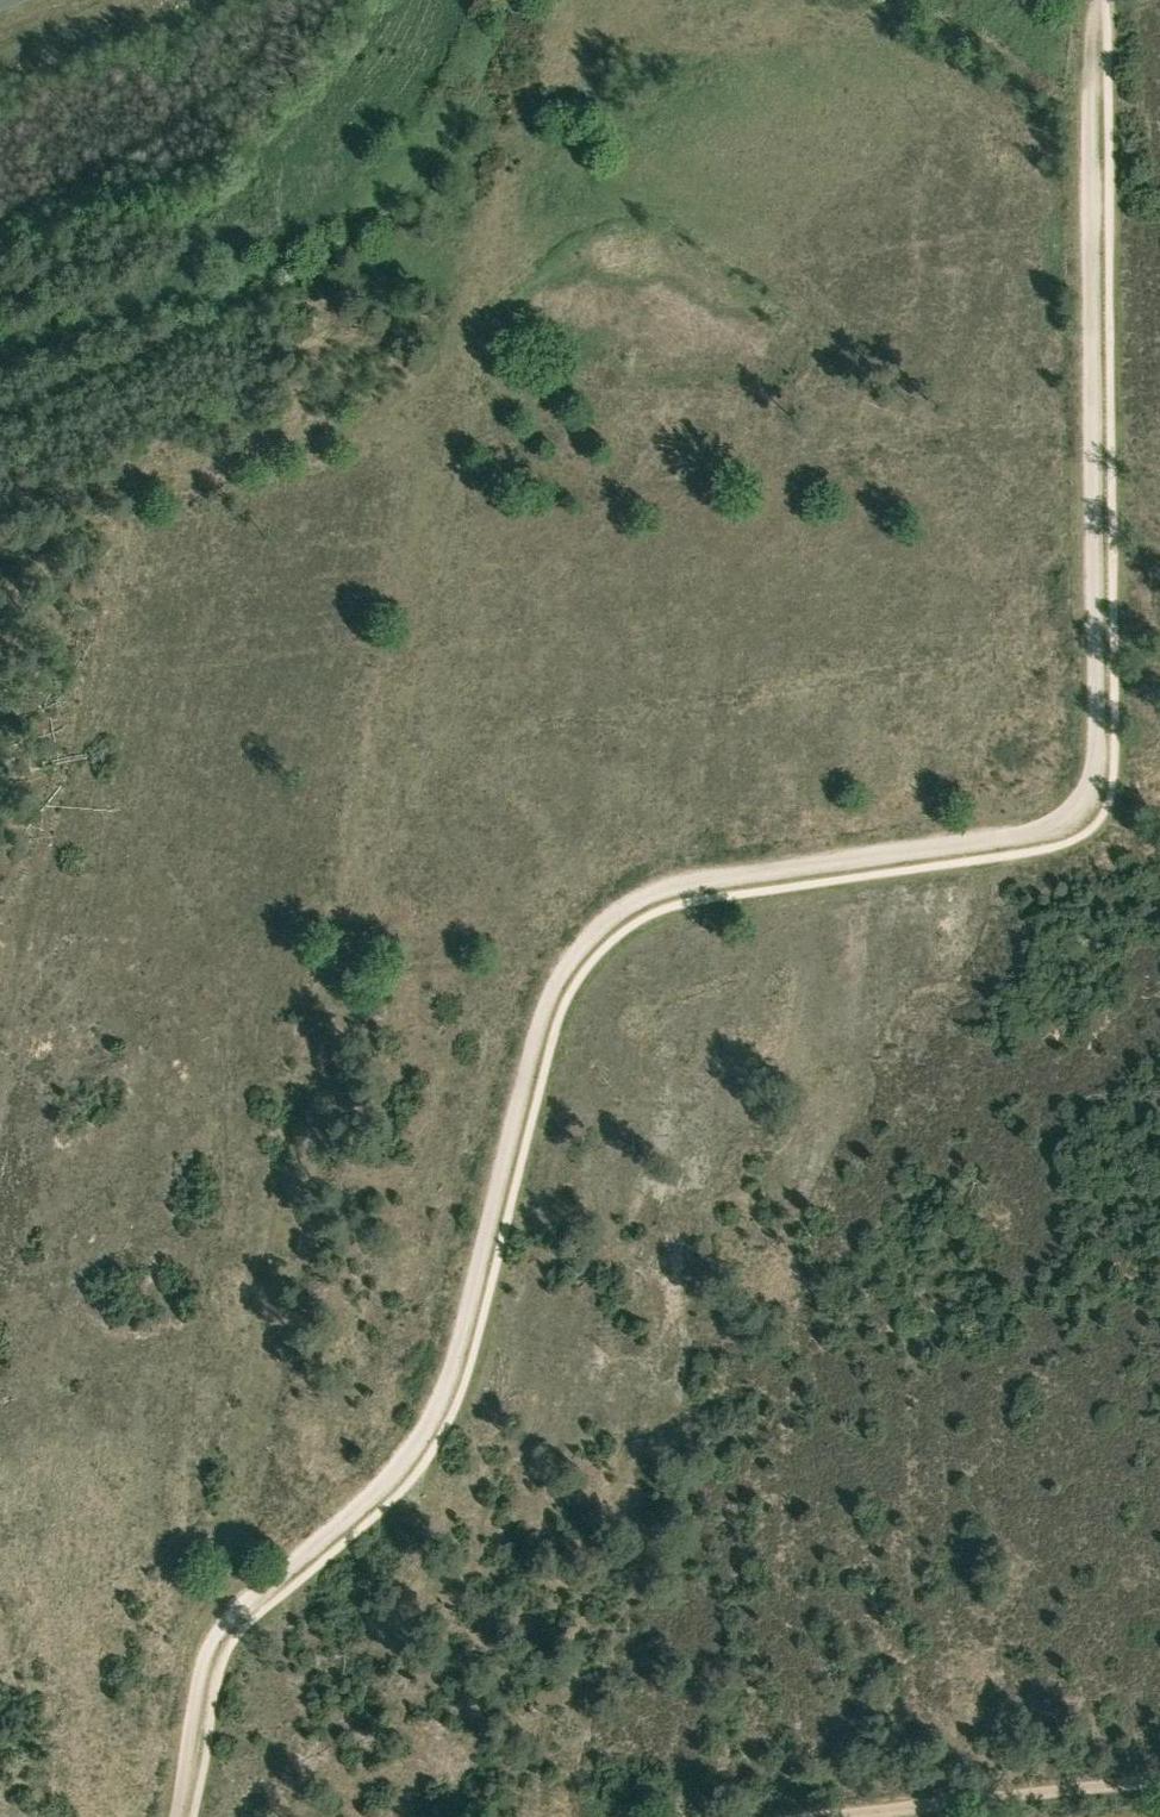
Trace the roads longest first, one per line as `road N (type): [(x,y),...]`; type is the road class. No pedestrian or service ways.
road 1 (track): [(177,1816),(209,1639),(378,1486),(433,1410),(486,1243),(544,1003),(573,950),(611,914),(663,886),(1020,833),(1066,818),(1087,797),(1099,749),(1088,76),(1094,0)]
road 2 (track): [(884,1816),(1159,1787)]

